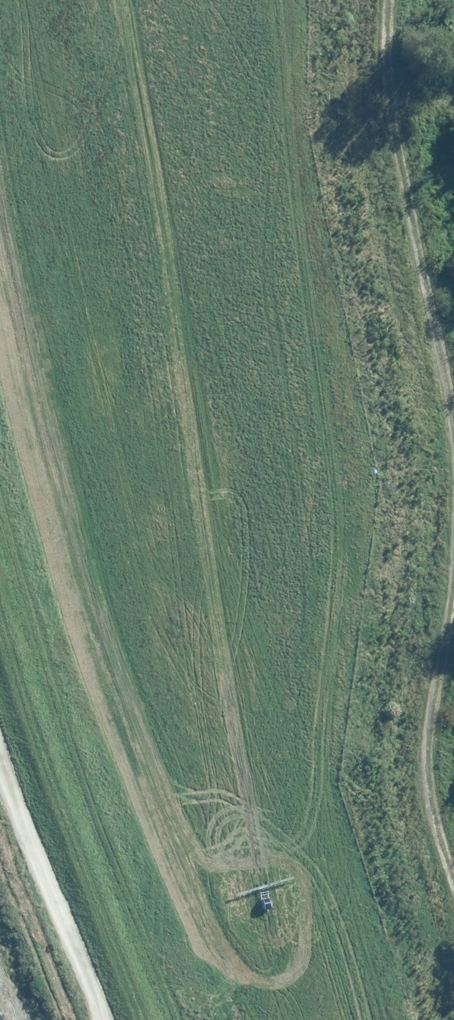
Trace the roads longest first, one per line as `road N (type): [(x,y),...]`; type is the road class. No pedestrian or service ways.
road 1 (track): [(431,1019),(366,826),(363,715),(393,462),(370,284),(342,169),(335,82)]
road 2 (track): [(0,759),(106,1019)]
road 3 (track): [(453,96),(335,82),(338,0)]

